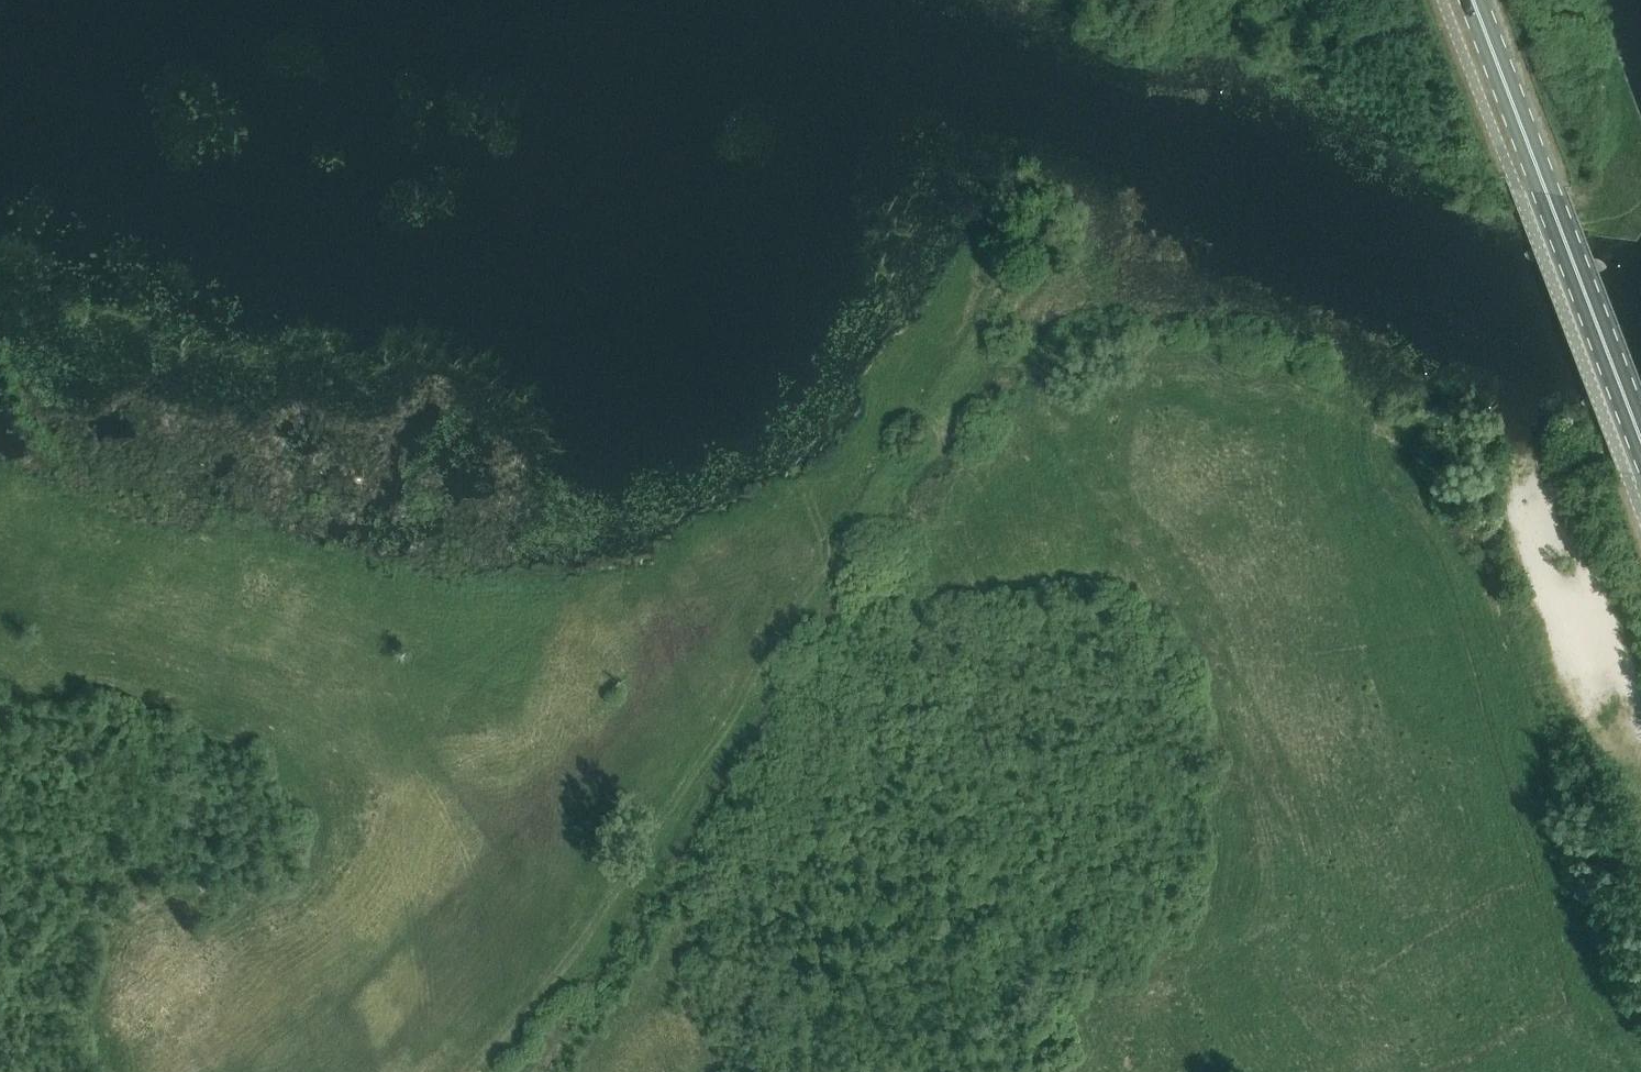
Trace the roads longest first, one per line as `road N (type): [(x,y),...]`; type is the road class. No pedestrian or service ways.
road 1 (primary): [(1640,438),(1474,0)]
road 2 (track): [(1640,731),(1580,560),(1538,494),(1528,449)]

